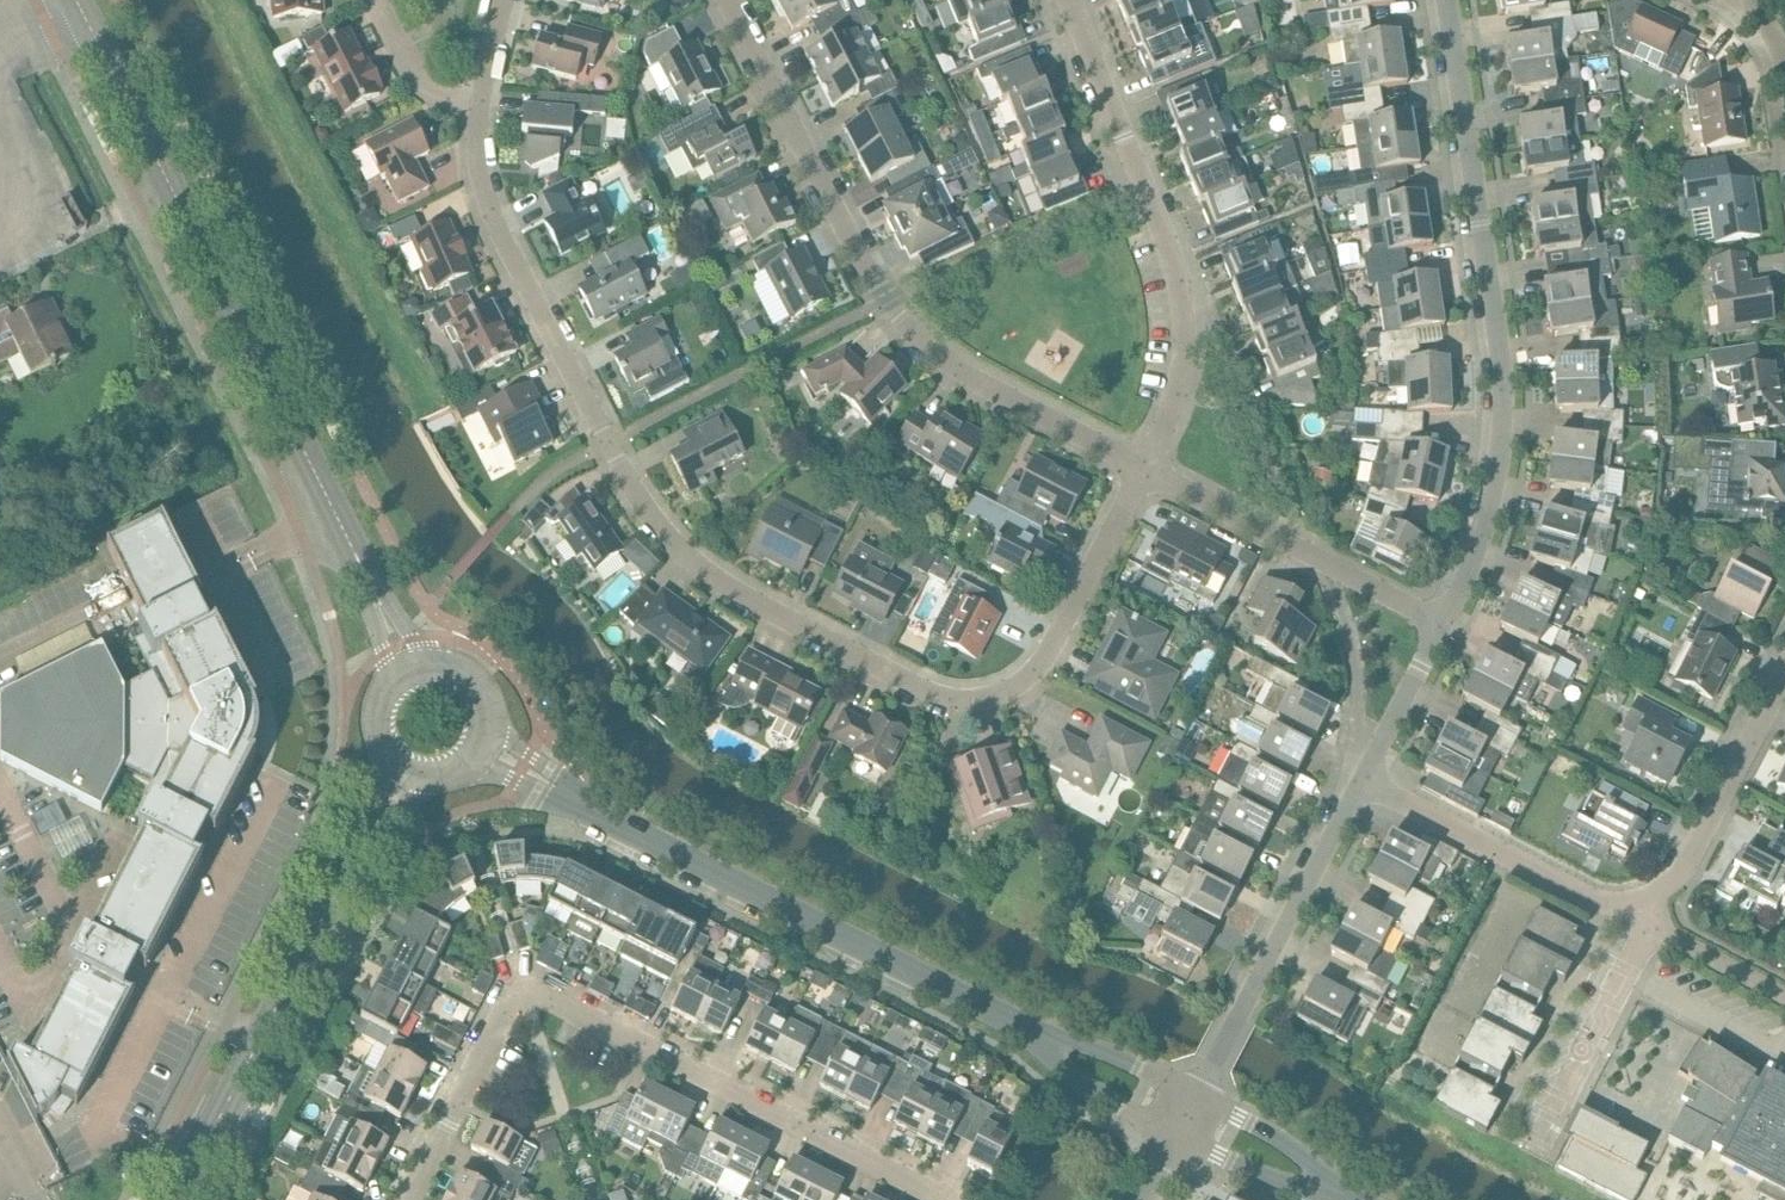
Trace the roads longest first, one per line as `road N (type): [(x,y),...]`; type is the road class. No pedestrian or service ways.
road 1 (residential): [(610,445),(667,537),(721,584),(956,700),(1010,690),(1045,658),(1147,469)]
road 2 (residential): [(409,1199),(510,1002),(522,994),(540,994),(939,1199)]
road 3 (tertiary): [(77,0),(372,590)]
road 4 (unclassified): [(1057,1045),(479,745)]
road 5 (residential): [(1442,620),(1492,498),(1504,417),(1446,0)]
road 6 (residential): [(1070,0),(1185,295),(1182,386),(1147,469)]
road 7 (tertiary): [(178,1199),(353,866)]
road 8 (residential): [(610,445),(500,230),(478,158),(475,106)]
road 9 (residential): [(729,0),(881,301)]
road 10 (residential): [(1442,620),(1147,469)]
road 11 (residential): [(1215,1065),(1364,782)]
road 12 (residential): [(1147,469),(1000,395),(938,355),(881,301)]
road 13 (residential): [(1364,782),(1585,897),(1641,899)]
road 14 (residential): [(1641,899),(1665,887),(1686,857),(1784,674)]
road 15 (residential): [(1540,1145),(1650,930)]
road 16 (residential): [(1364,782),(1442,620)]
road 17 (residential): [(376,0),(420,87),(444,105),(475,106)]
road 18 (unclassified): [(1057,1045),(1091,1090),(1181,1138)]
road 19 (unclassified): [(1201,1099),(1108,1053),(1057,1045)]
road 20 (residential): [(1650,930),(1784,998)]
road 21 (unclassified): [(1181,1138),(1265,1179),(1312,1178)]
road 22 (unclassified): [(1312,1178),(1285,1141),(1201,1099)]

